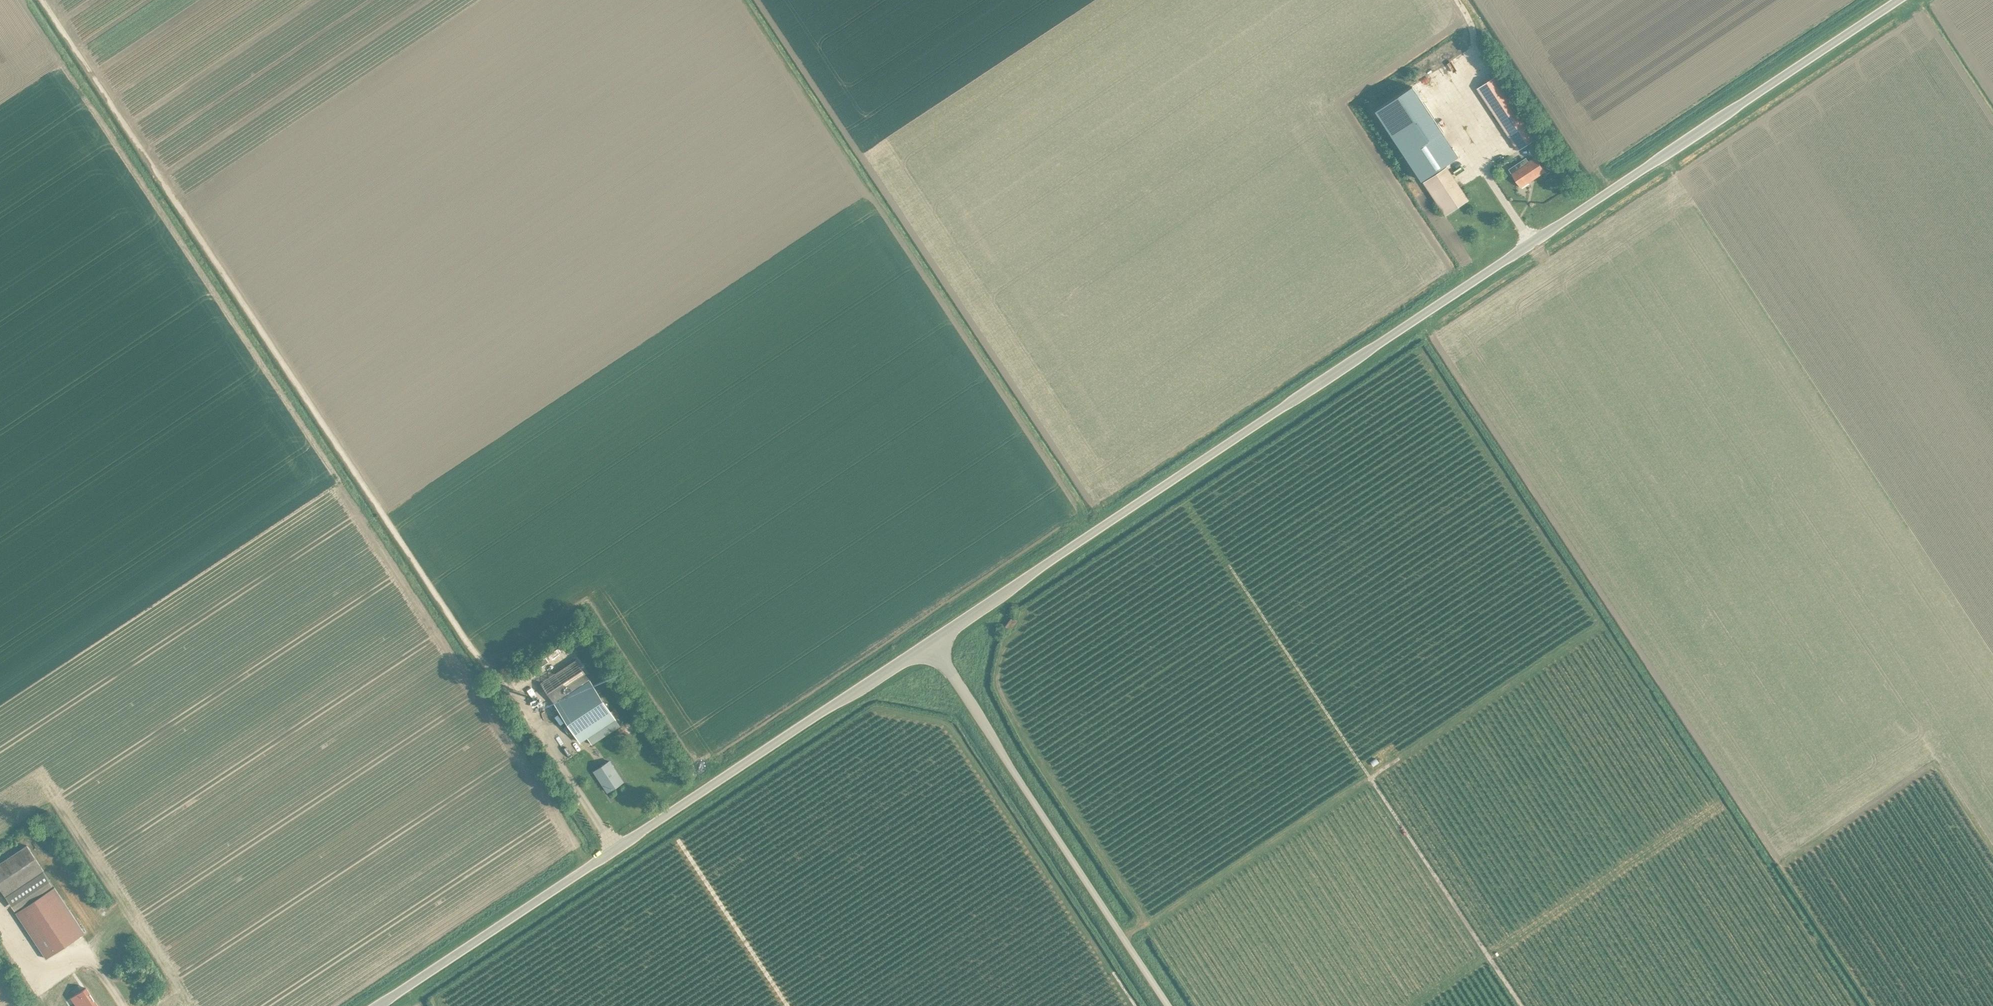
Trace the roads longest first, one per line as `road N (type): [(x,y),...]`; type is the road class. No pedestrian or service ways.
road 1 (unclassified): [(930,641),(1897,0)]
road 2 (unclassified): [(375,1005),(930,641)]
road 3 (unclassified): [(1170,1005),(930,641)]

